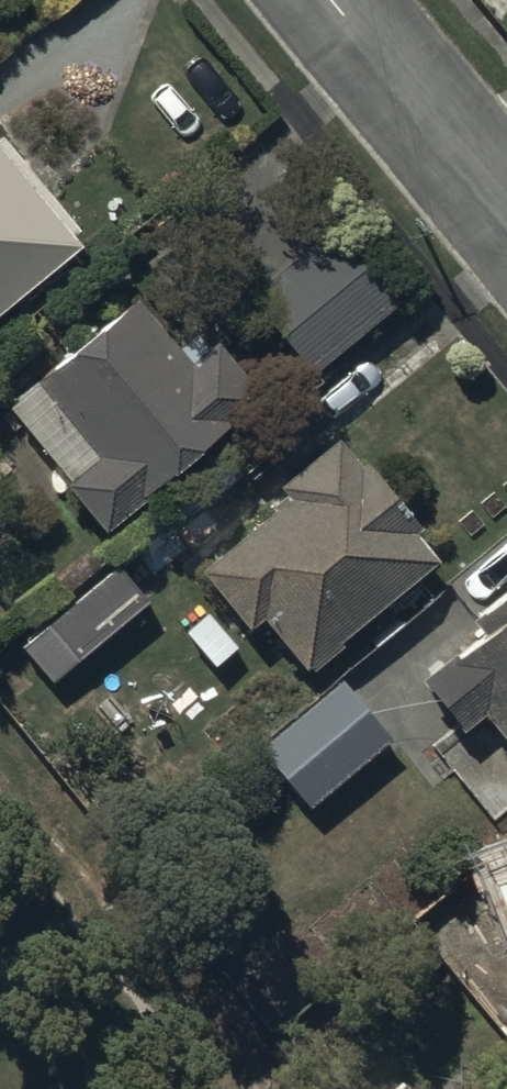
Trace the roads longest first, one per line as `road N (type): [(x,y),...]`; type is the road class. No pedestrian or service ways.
road 1 (residential): [(506,214),(332,0)]

